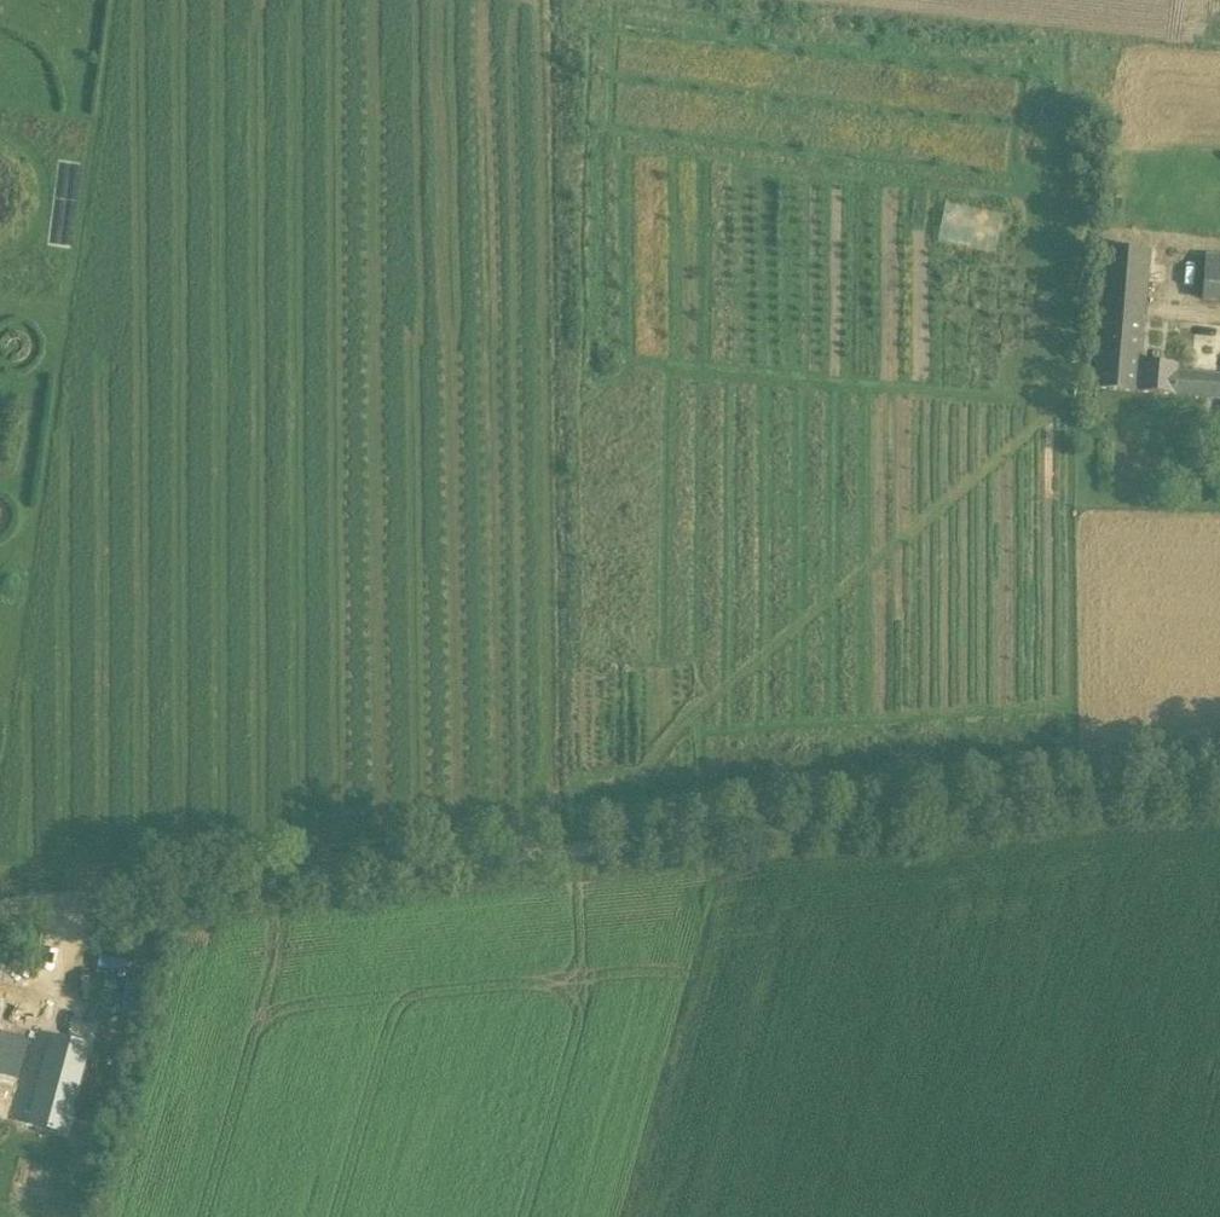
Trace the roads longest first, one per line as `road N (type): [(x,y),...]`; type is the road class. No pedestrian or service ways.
road 1 (unclassified): [(0,910),(1219,785)]

